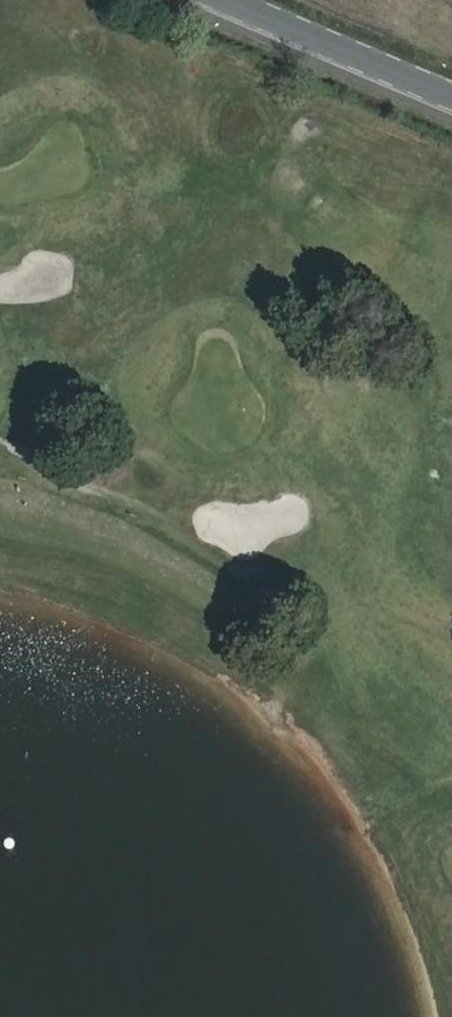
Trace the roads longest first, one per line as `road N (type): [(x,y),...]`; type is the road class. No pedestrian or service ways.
road 1 (tertiary): [(451,96),(227,0)]

